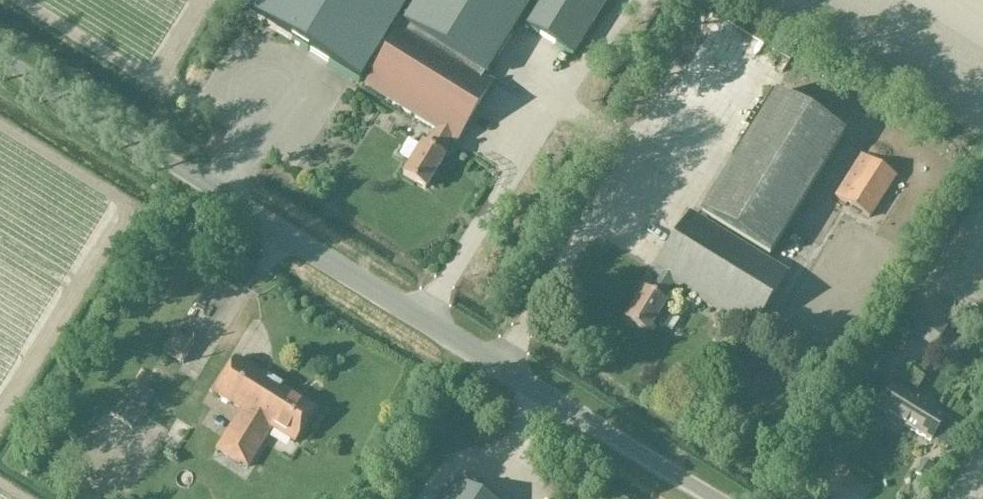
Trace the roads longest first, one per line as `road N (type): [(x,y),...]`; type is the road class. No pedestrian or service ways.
road 1 (unclassified): [(710,498),(0,60)]

